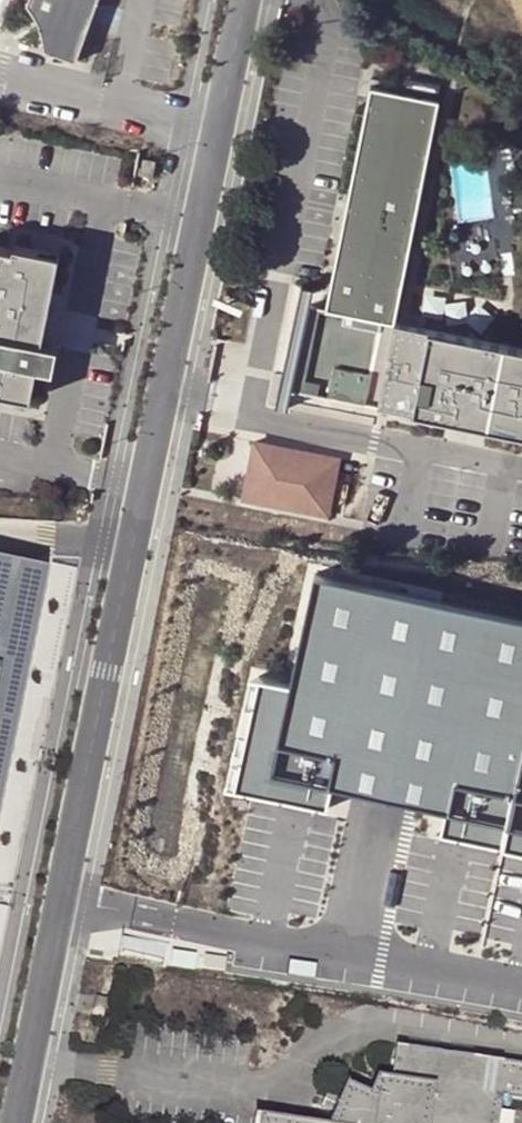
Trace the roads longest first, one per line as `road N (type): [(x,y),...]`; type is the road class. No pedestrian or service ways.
road 1 (tertiary): [(15,1122),(245,0)]

